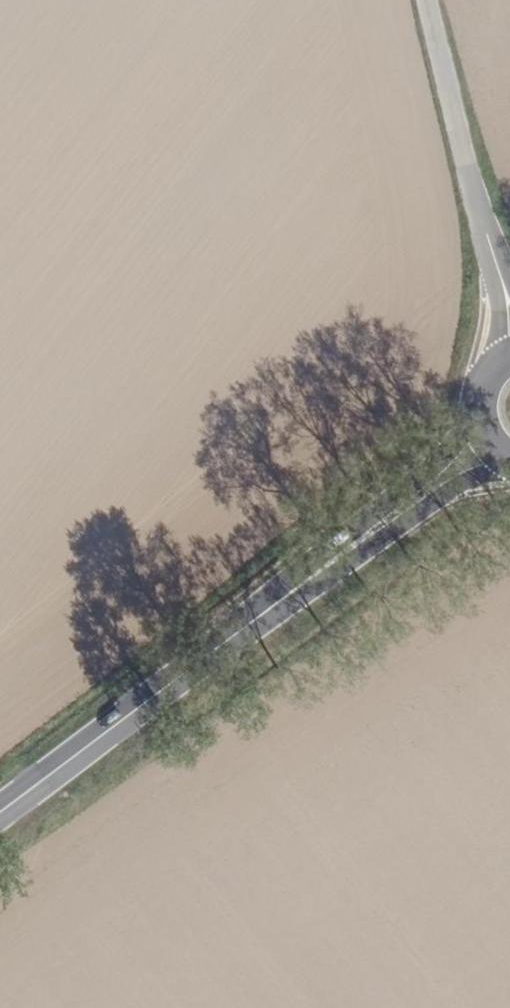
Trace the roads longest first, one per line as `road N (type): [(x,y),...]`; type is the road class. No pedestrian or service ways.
road 1 (secondary): [(0,817),(430,486)]
road 2 (unclassified): [(428,0),(501,279)]

